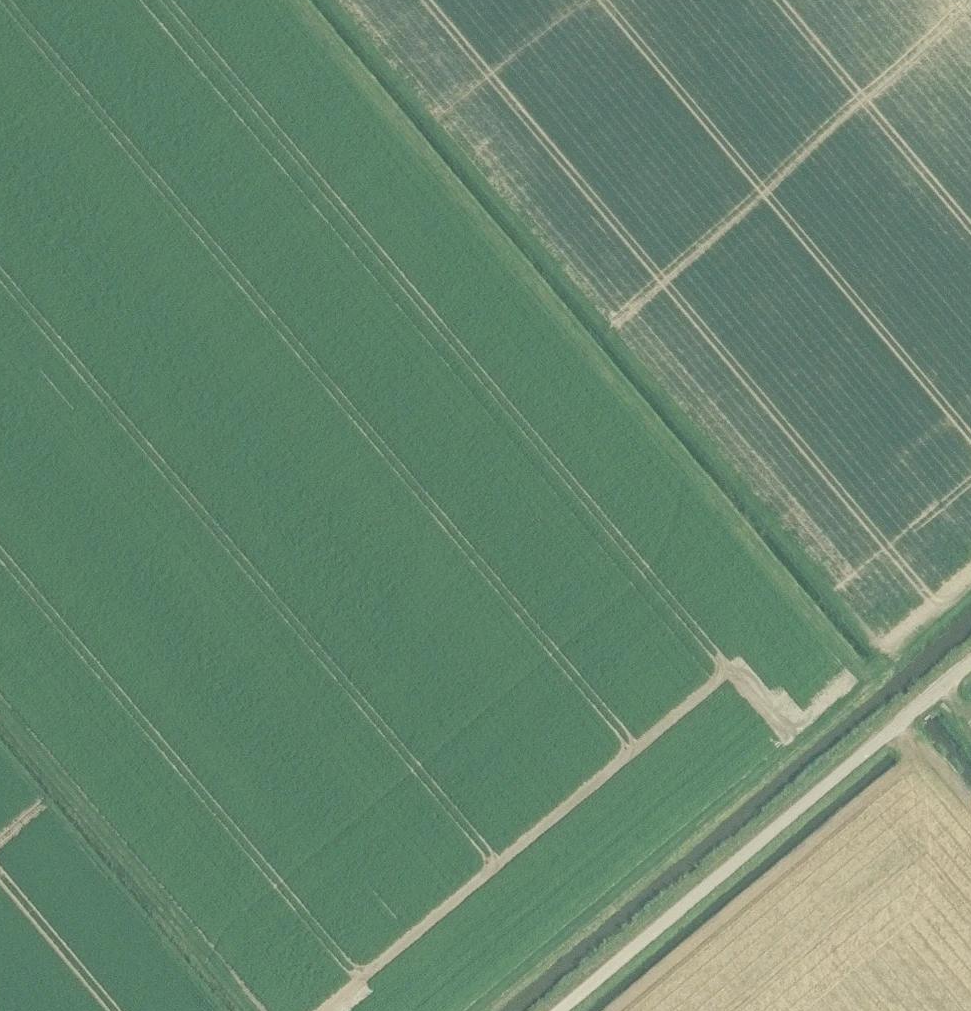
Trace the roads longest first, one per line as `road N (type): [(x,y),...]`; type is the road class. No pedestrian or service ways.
road 1 (unclassified): [(551,1010),(970,653)]

